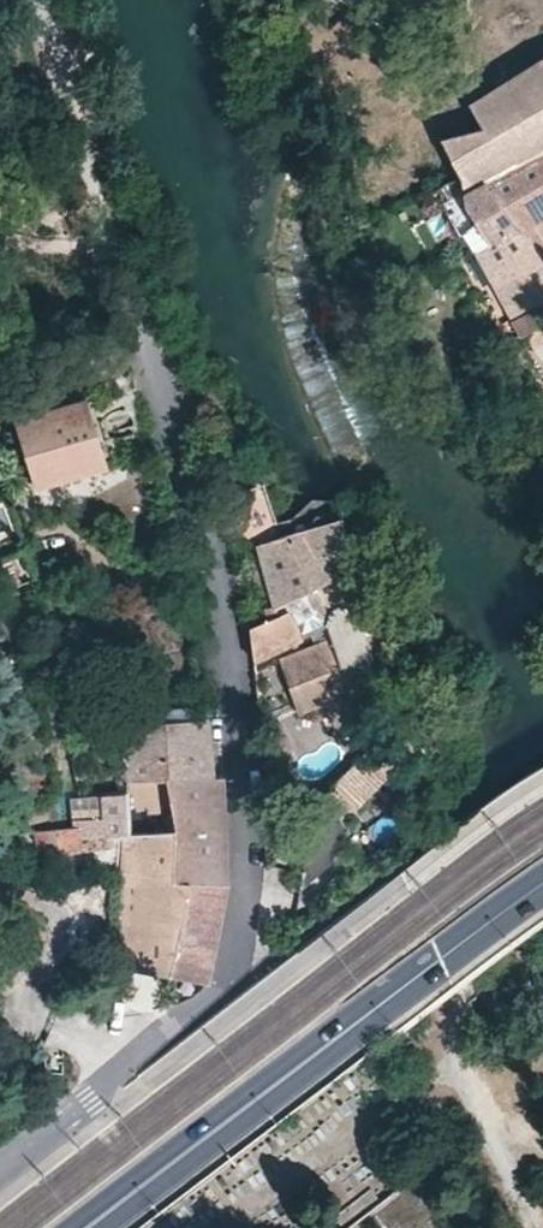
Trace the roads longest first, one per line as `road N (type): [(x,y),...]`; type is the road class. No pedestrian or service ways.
road 1 (residential): [(153,341),(221,588),(252,831),(243,937),(222,992),(0,1169)]
road 2 (primary): [(437,956),(89,1227)]
road 3 (primary): [(437,956),(542,877)]
road 4 (unclassified): [(537,1227),(486,1114)]

